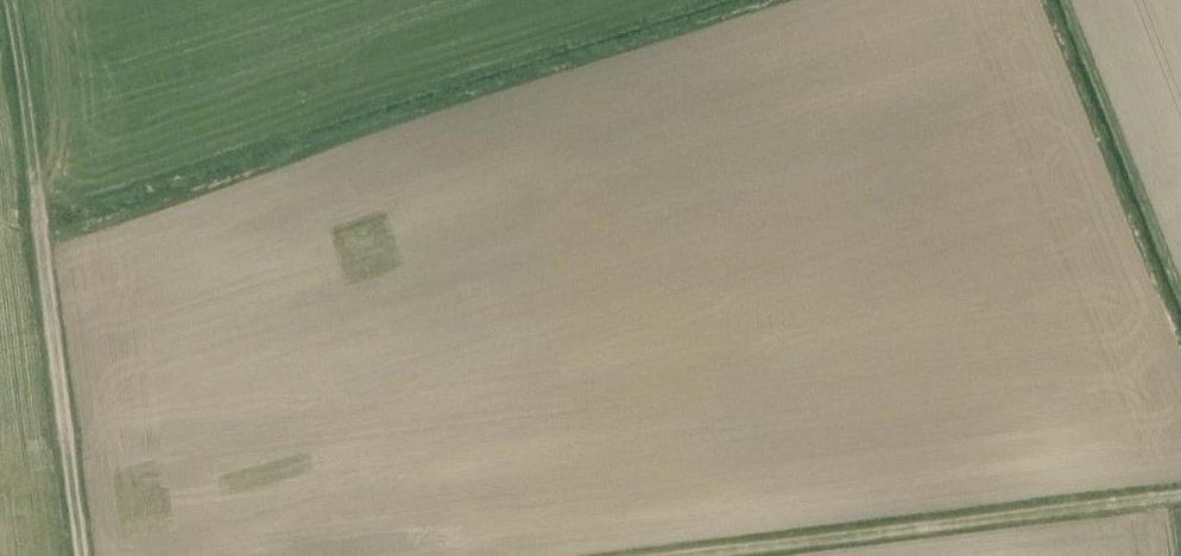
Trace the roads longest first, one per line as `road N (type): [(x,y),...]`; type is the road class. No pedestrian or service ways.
road 1 (track): [(80,555),(6,0)]
road 2 (track): [(1180,486),(645,555)]

